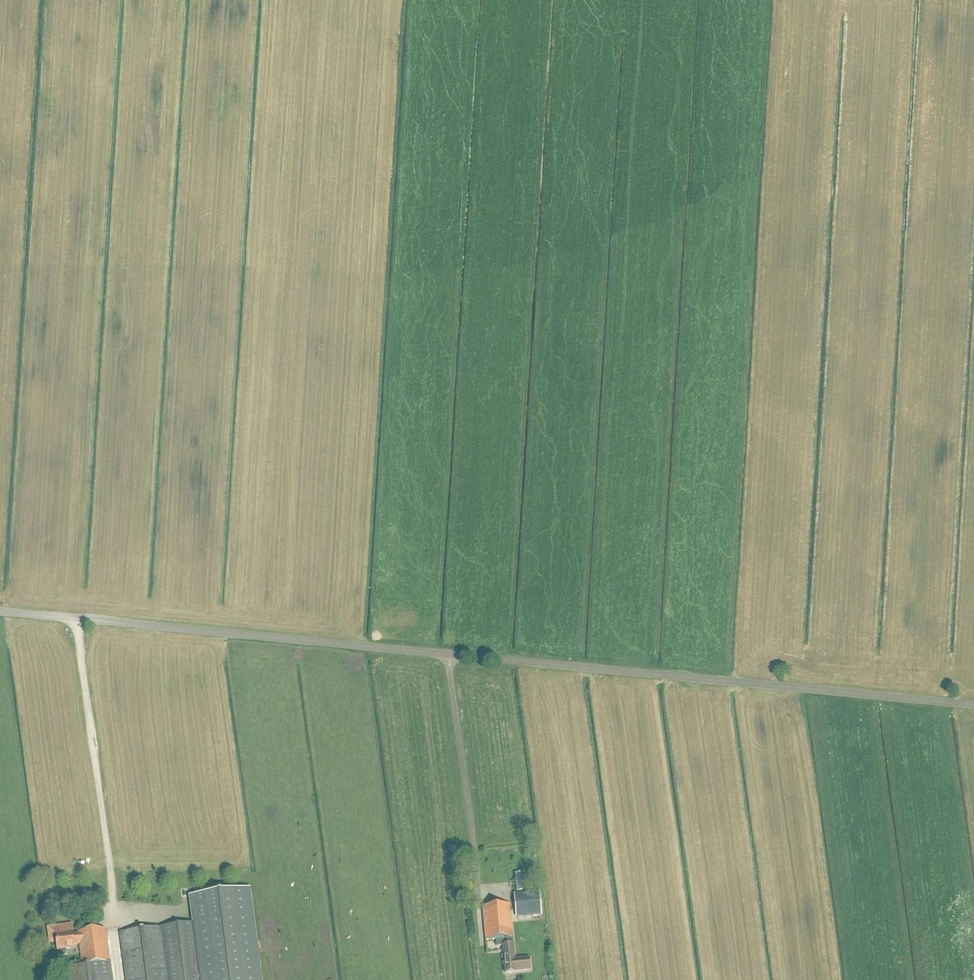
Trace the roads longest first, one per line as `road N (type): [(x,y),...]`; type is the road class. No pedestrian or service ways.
road 1 (unclassified): [(0,610),(234,642),(973,707)]

